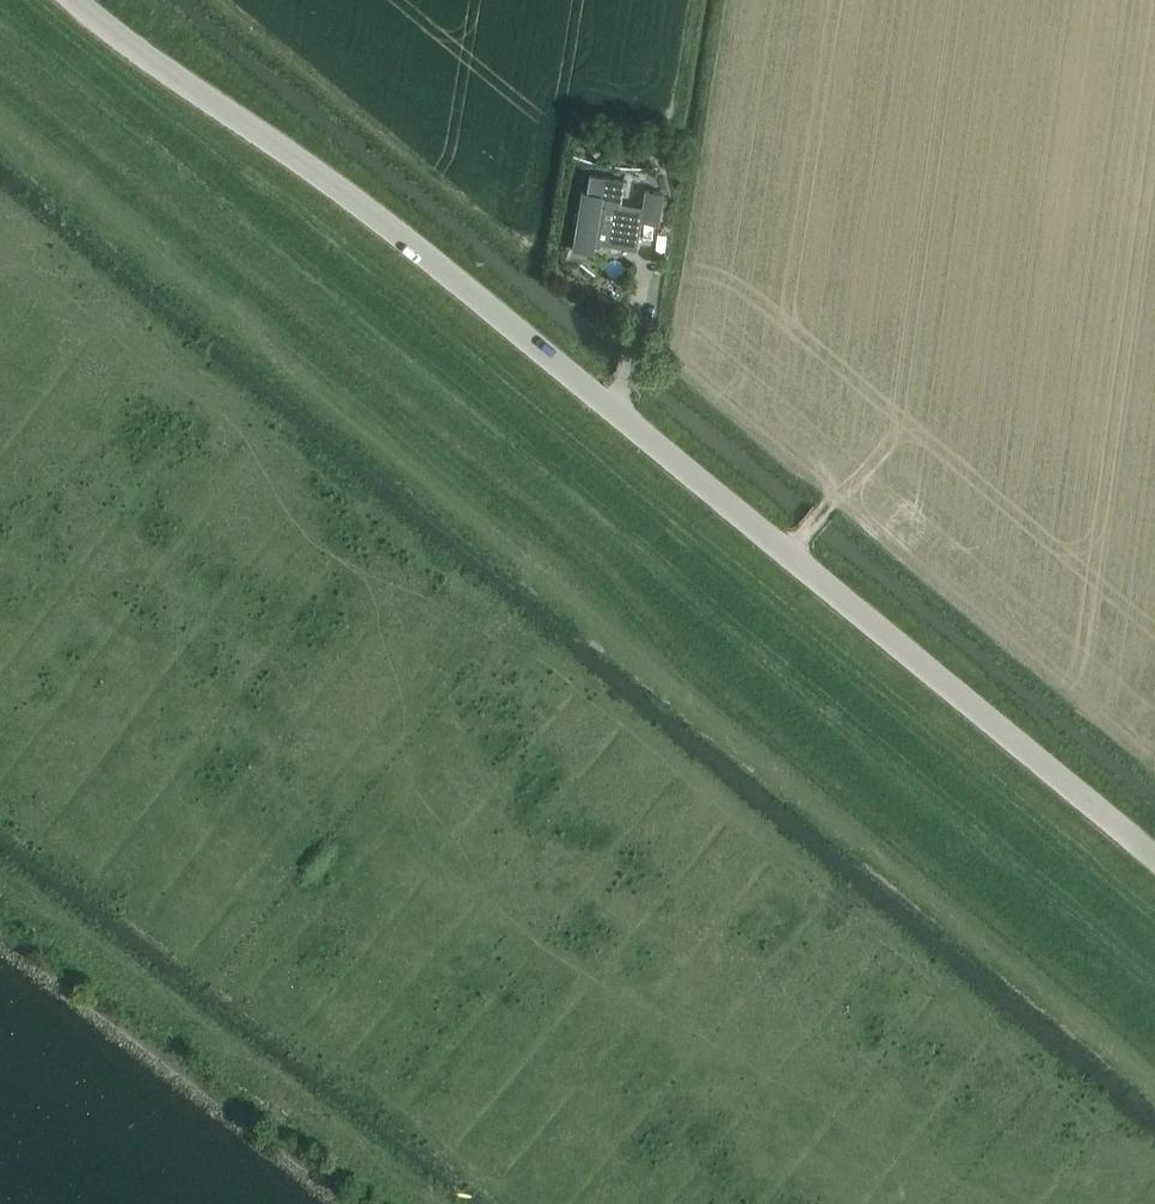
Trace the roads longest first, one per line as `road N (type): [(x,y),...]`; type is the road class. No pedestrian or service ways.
road 1 (unclassified): [(1154,857),(421,253),(75,0)]

